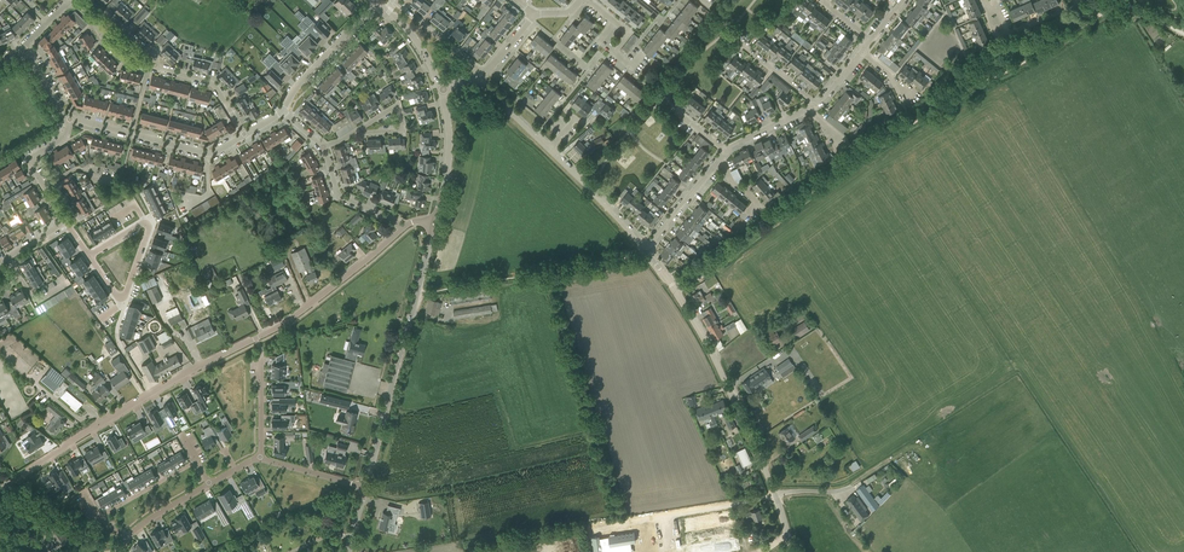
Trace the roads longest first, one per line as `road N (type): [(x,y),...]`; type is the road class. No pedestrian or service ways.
road 1 (unclassified): [(792,551),(776,493),(706,341),(645,247)]
road 2 (residential): [(151,393),(291,319),(403,230)]
road 3 (tertiary): [(366,487),(429,223)]
road 4 (residential): [(22,551),(6,485),(151,393)]
road 5 (track): [(646,251),(417,291)]
road 6 (residential): [(7,257),(61,223),(31,160),(61,139),(69,118)]
road 7 (residential): [(69,118),(204,153),(244,134)]
road 8 (residential): [(282,111),(298,83),(378,2)]
road 9 (tertiary): [(429,223),(450,147),(441,89)]
road 10 (unclassified): [(645,247),(550,148)]
road 11 (residential): [(123,303),(89,254),(150,219)]
road 12 (residential): [(403,230),(339,194),(323,146)]
road 13 (residential): [(645,52),(632,67),(614,53),(631,33),(589,0)]

